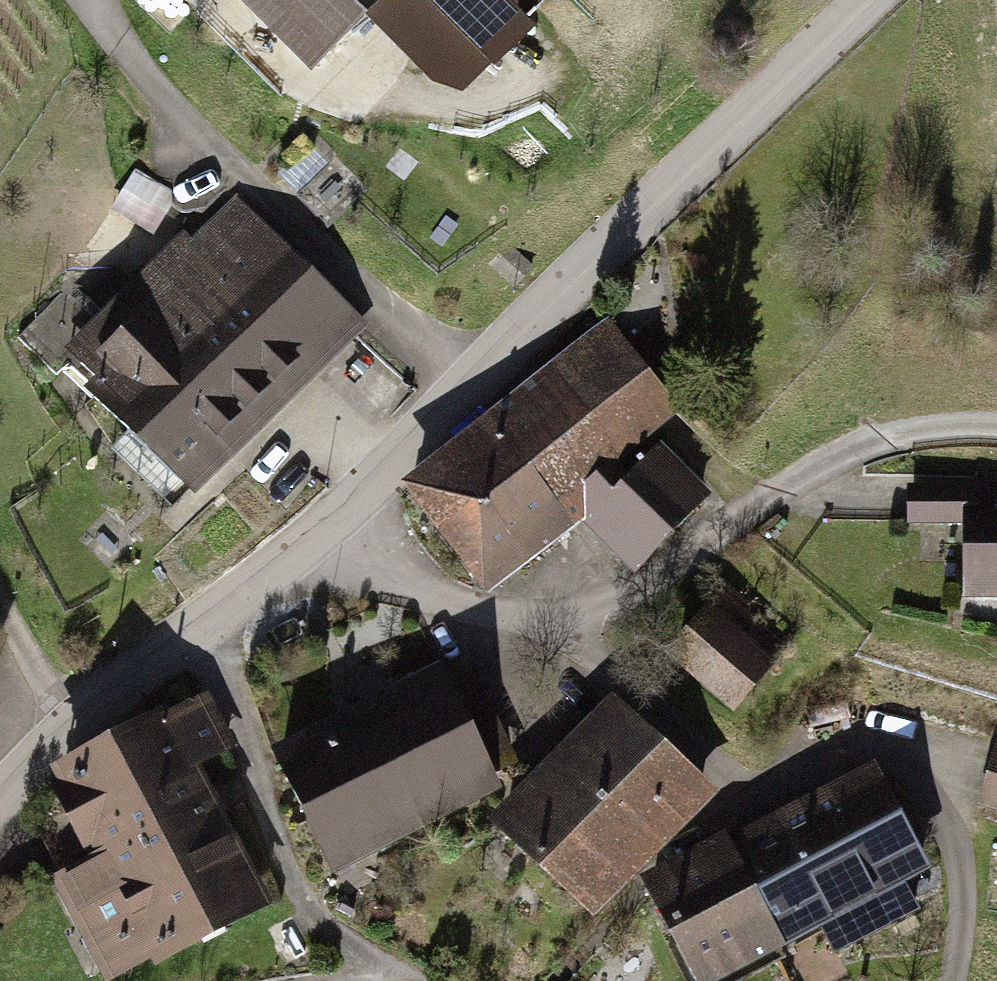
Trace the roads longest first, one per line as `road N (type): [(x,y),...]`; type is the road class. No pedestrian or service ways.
road 1 (residential): [(863,0),(310,534)]
road 2 (residential): [(310,534),(453,604),(547,615),(629,588),(856,449),(940,427),(996,425)]
road 3 (residential): [(310,534),(105,698),(0,801)]
road 4 (track): [(0,601),(71,729)]

